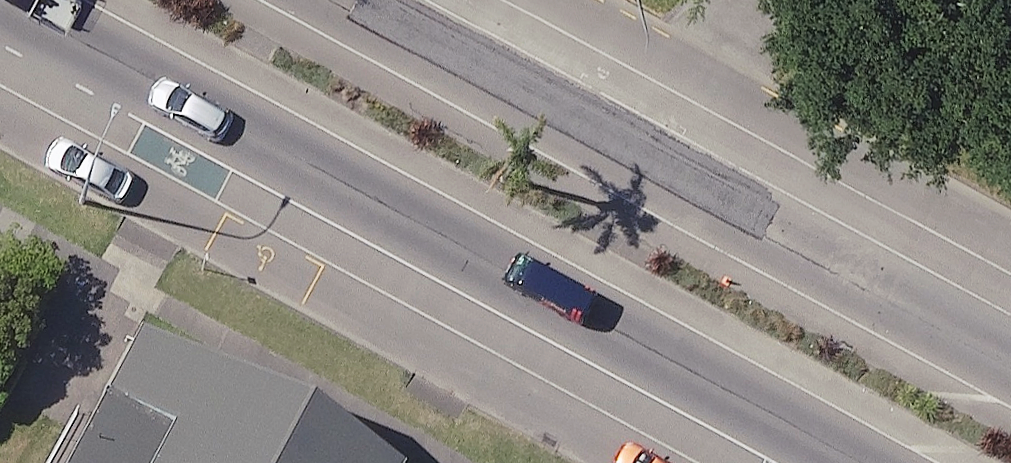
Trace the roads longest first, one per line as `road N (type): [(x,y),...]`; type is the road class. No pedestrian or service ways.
road 1 (secondary): [(862,462),(13,0)]
road 2 (secondary): [(344,0),(1010,358)]

